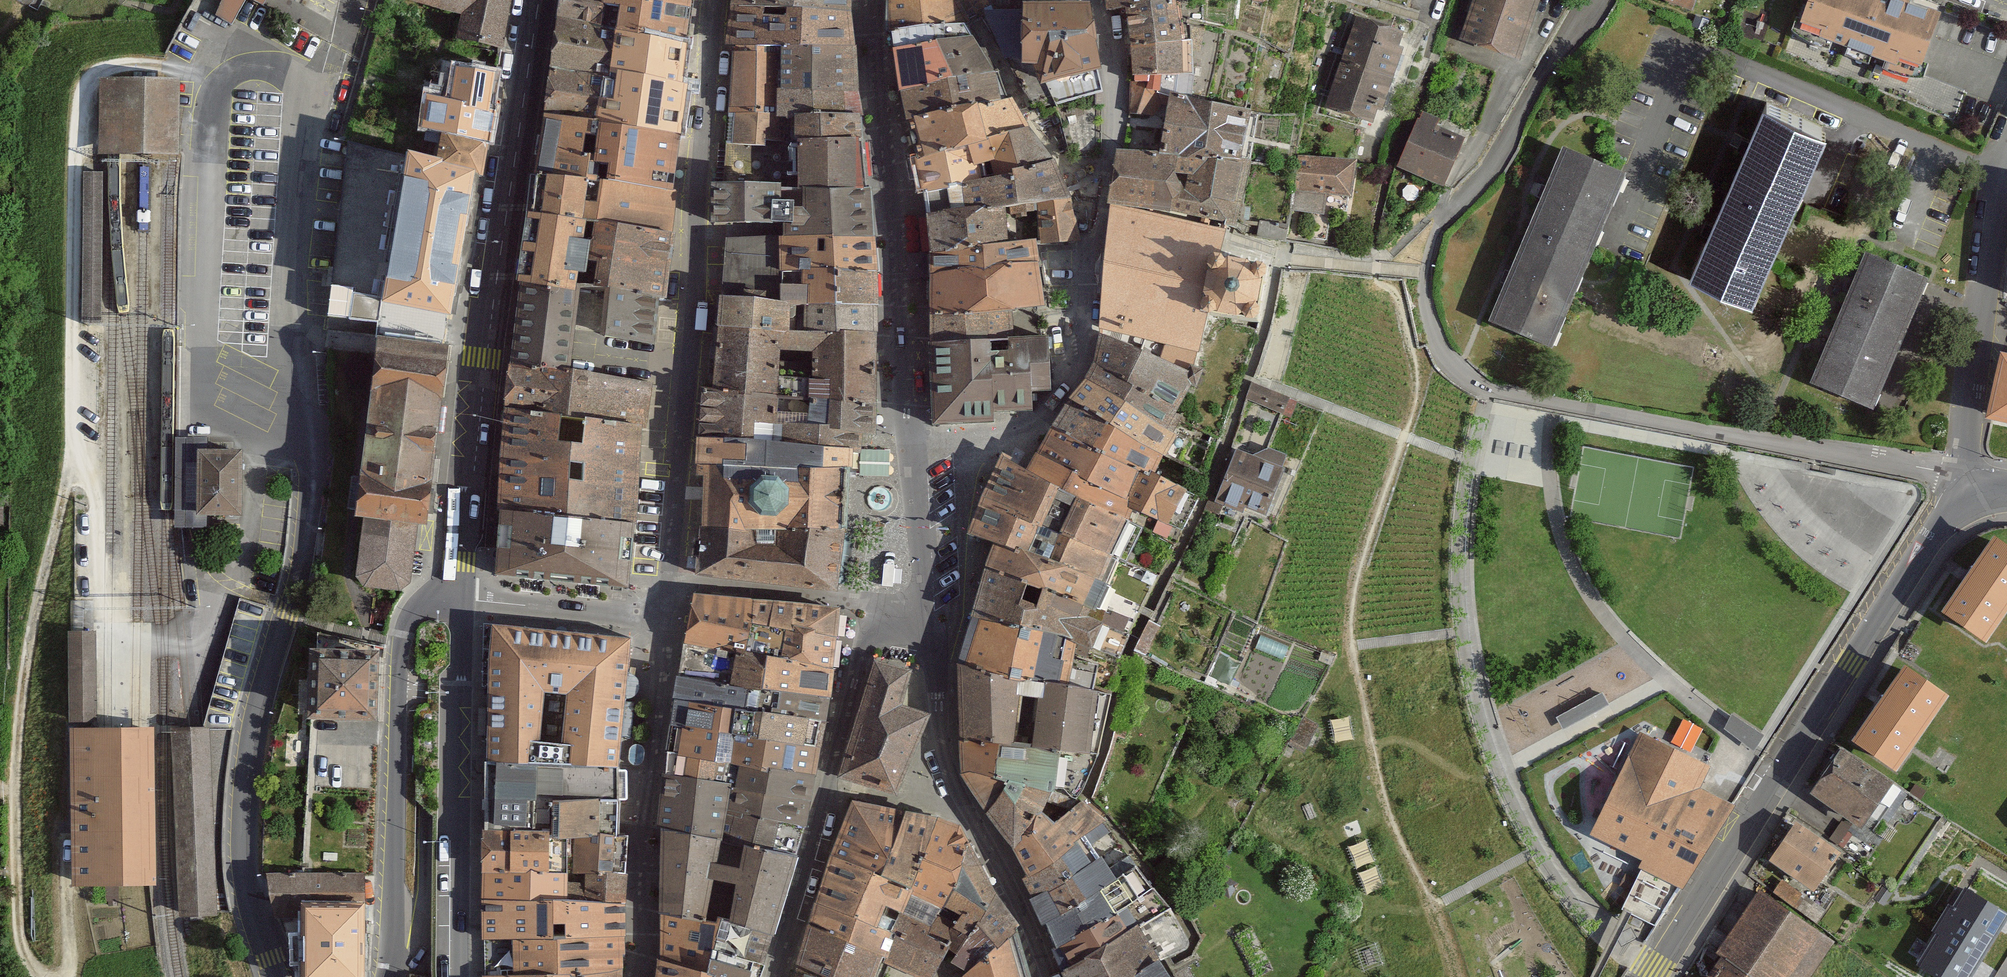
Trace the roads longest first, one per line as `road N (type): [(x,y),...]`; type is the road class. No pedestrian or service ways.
road 1 (residential): [(1592,0),(1493,168),(1434,239),(1426,306),(1452,364),(1499,393),(1930,469),(1972,494)]
road 2 (residential): [(666,607),(714,0)]
road 3 (secondary): [(537,0),(482,358),(457,591)]
road 4 (residential): [(1972,494),(1924,546),(1651,976)]
road 5 (residential): [(911,442),(999,438),(1037,424),(1077,368),(1113,127),(1113,65),(1099,0)]
road 6 (residential): [(911,442),(871,0)]
road 7 (residential): [(775,976),(864,635),(881,604),(930,608)]
road 8 (unclassified): [(457,591),(420,607),(401,644),(389,976)]
road 9 (secondary): [(459,976),(457,591)]
road 10 (residential): [(276,976),(250,907),(241,840),(249,761),(289,616)]
road 11 (residential): [(666,607),(636,976)]
road 12 (residential): [(2006,172),(1965,430),(1972,494)]
road 13 (residential): [(1049,976),(992,841),(954,775),(939,700)]
road 14 (residential): [(457,591),(666,607)]
road 15 (residential): [(930,608),(911,442)]

